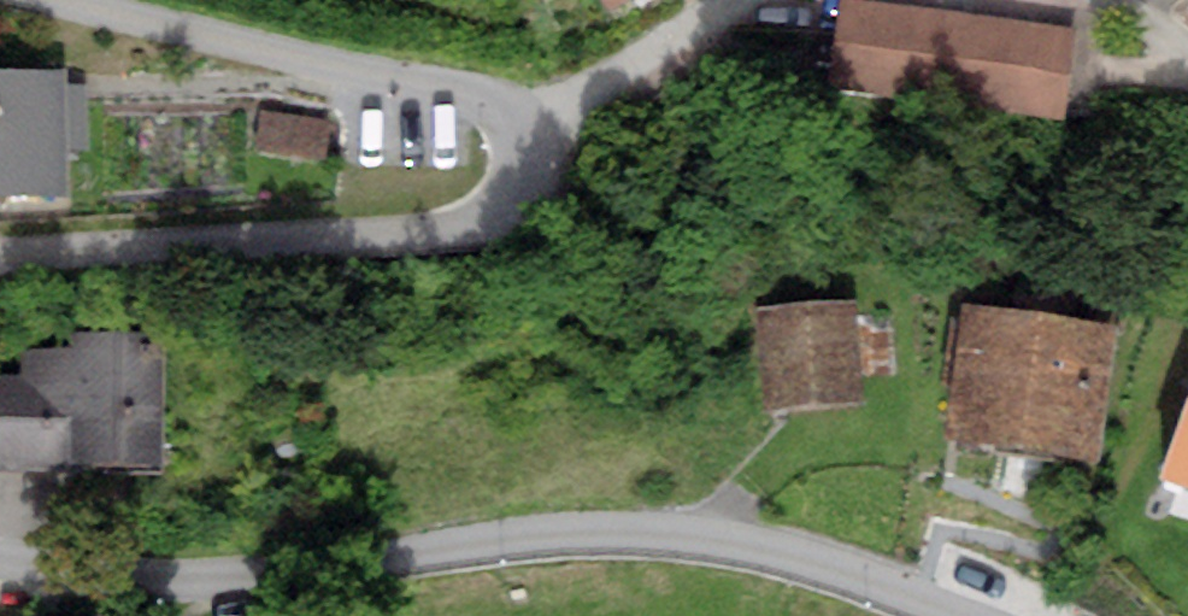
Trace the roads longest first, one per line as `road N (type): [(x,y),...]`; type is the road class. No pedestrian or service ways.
road 1 (residential): [(0,557),(169,573),(629,532),(746,544),(971,615)]
road 2 (residential): [(523,136),(526,178),(519,197),(492,222),(472,228),(0,258)]
road 3 (residential): [(68,0),(484,100),(523,136)]
road 4 (residential): [(523,136),(734,0)]

